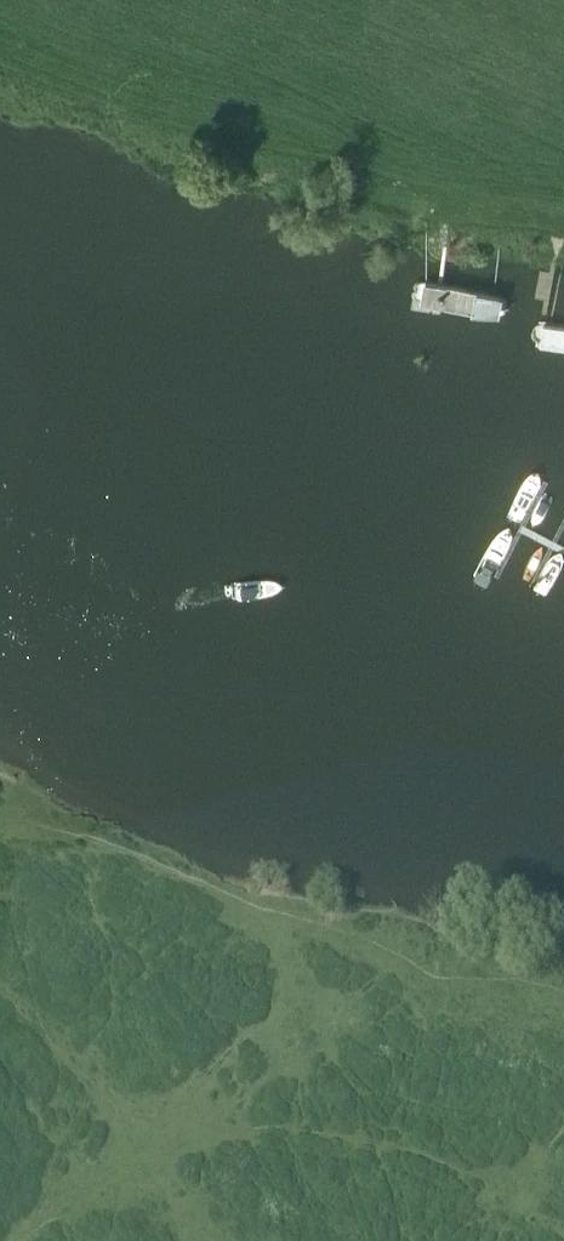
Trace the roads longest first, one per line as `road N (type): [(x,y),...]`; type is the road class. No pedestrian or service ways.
road 1 (track): [(563,1023),(0,815)]

